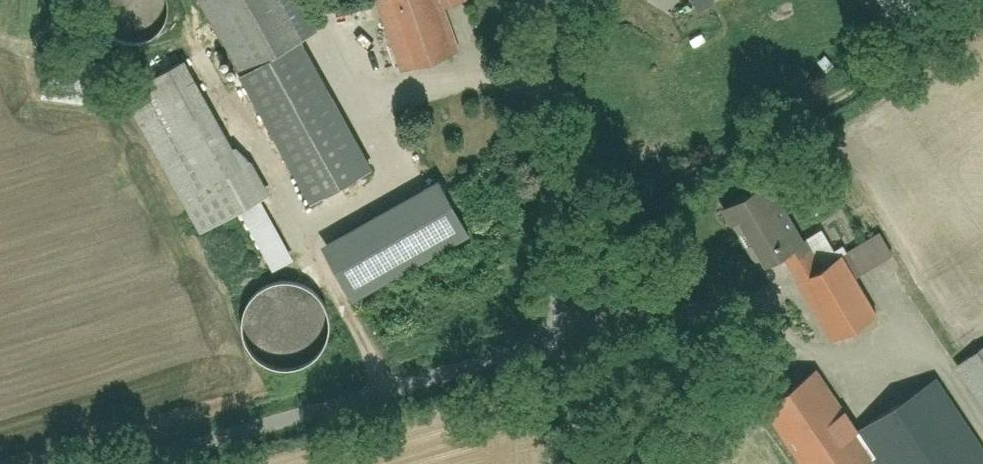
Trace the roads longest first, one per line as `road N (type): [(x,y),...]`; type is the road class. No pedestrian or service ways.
road 1 (unclassified): [(114,463),(551,339)]
road 2 (unclassified): [(552,0),(551,339)]
road 3 (unclassified): [(551,339),(585,463)]

